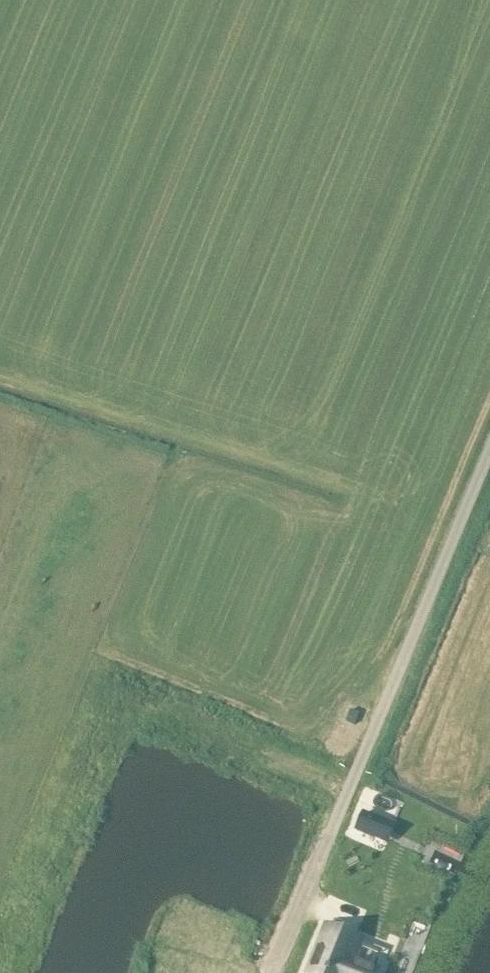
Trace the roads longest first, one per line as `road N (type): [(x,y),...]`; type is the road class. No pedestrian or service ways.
road 1 (track): [(489,453),(273,972)]

